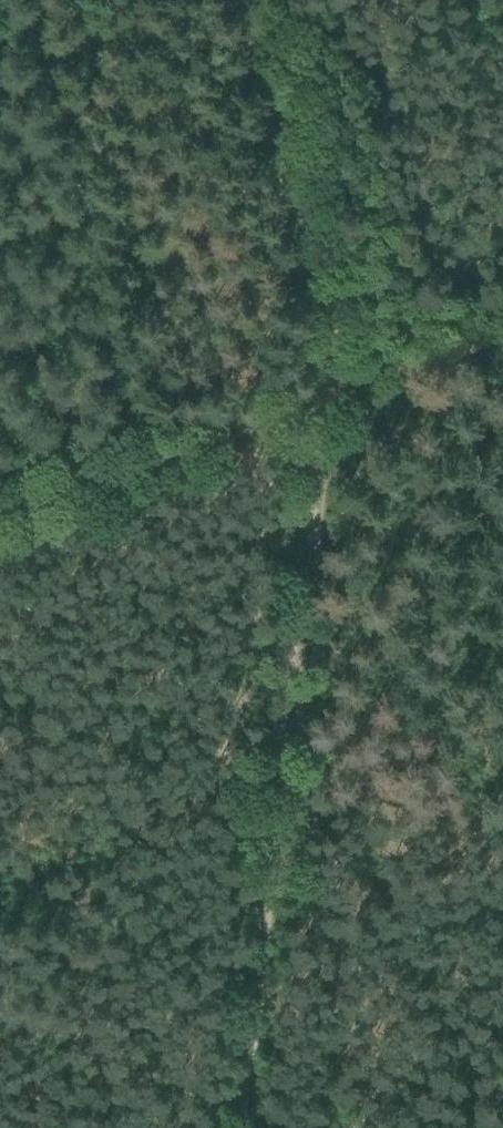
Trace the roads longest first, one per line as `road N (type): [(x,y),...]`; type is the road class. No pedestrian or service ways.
road 1 (track): [(0,505),(502,336)]

